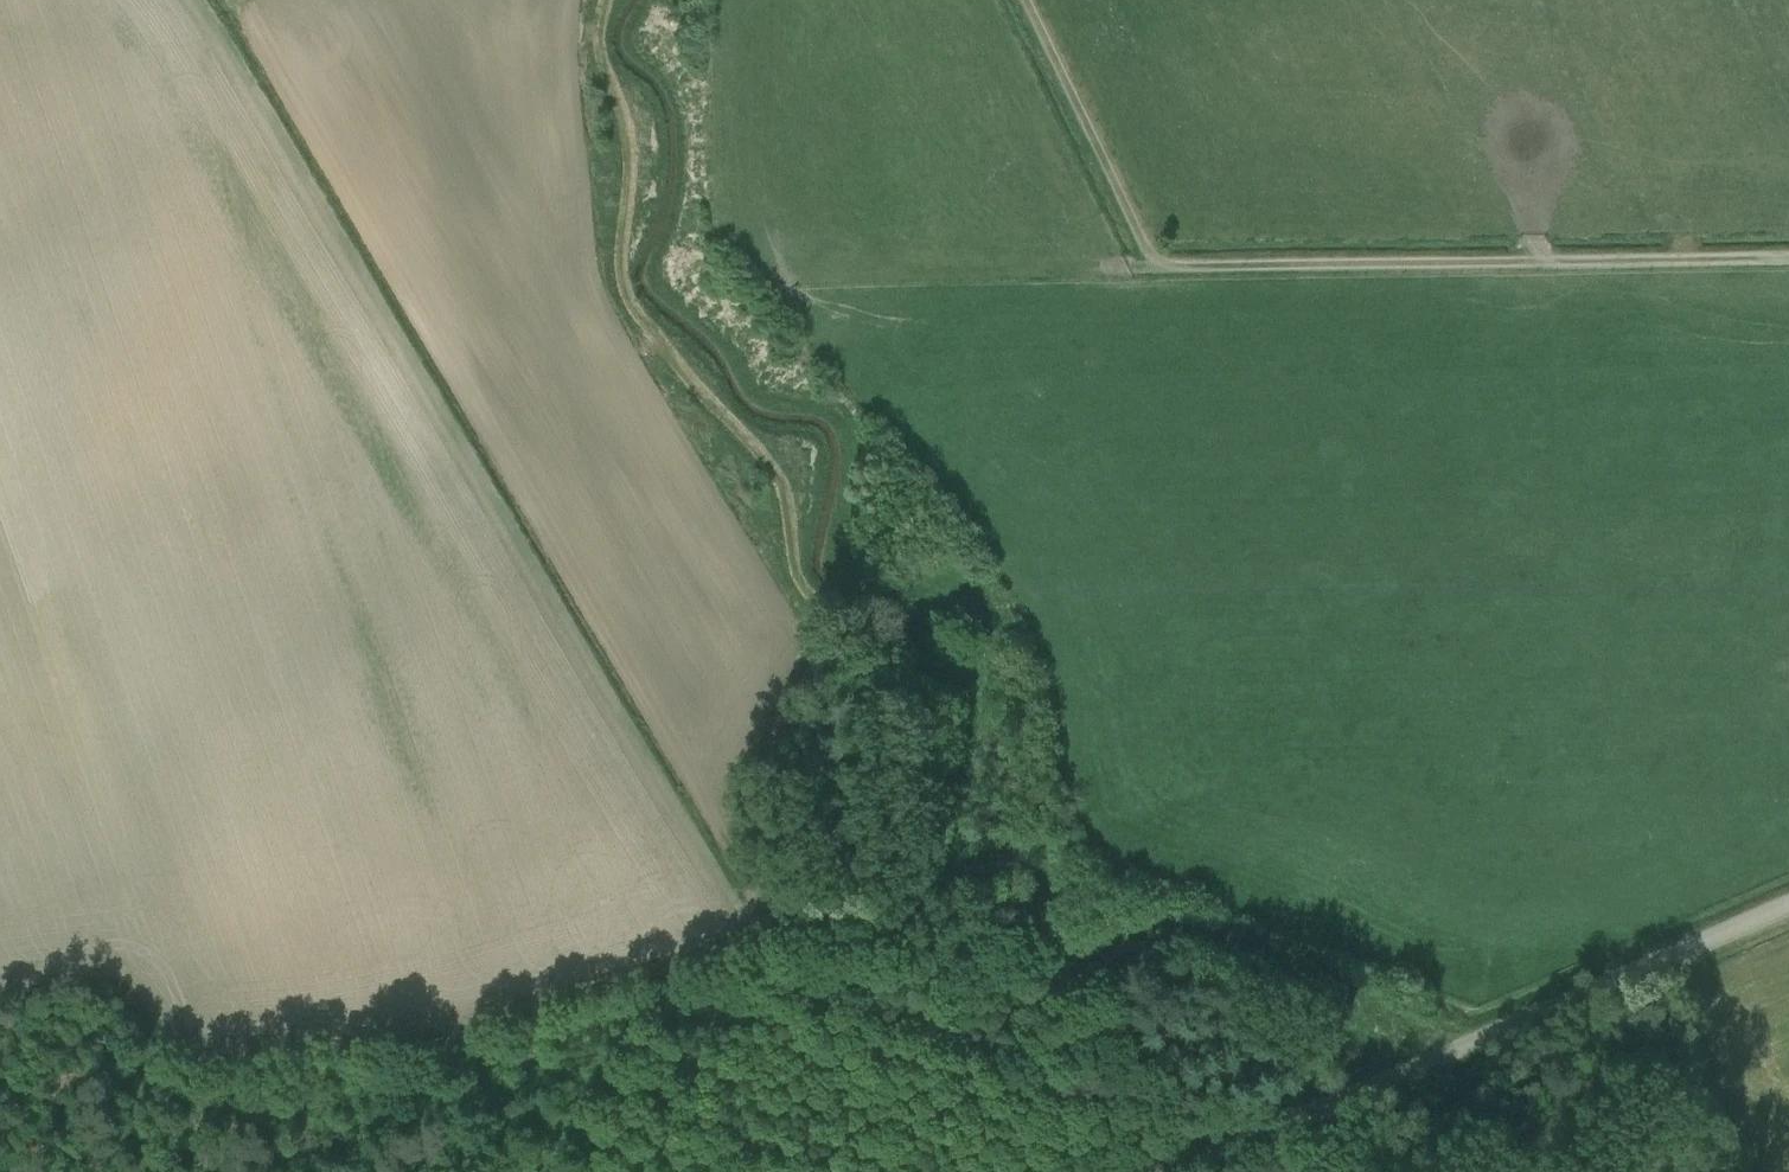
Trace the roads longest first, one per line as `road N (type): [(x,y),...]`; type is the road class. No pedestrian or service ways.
road 1 (track): [(1020,0),(1145,258),(1788,249)]
road 2 (unclassified): [(1156,1171),(1262,1135),(1788,907)]
road 3 (track): [(453,1055),(489,1171)]

